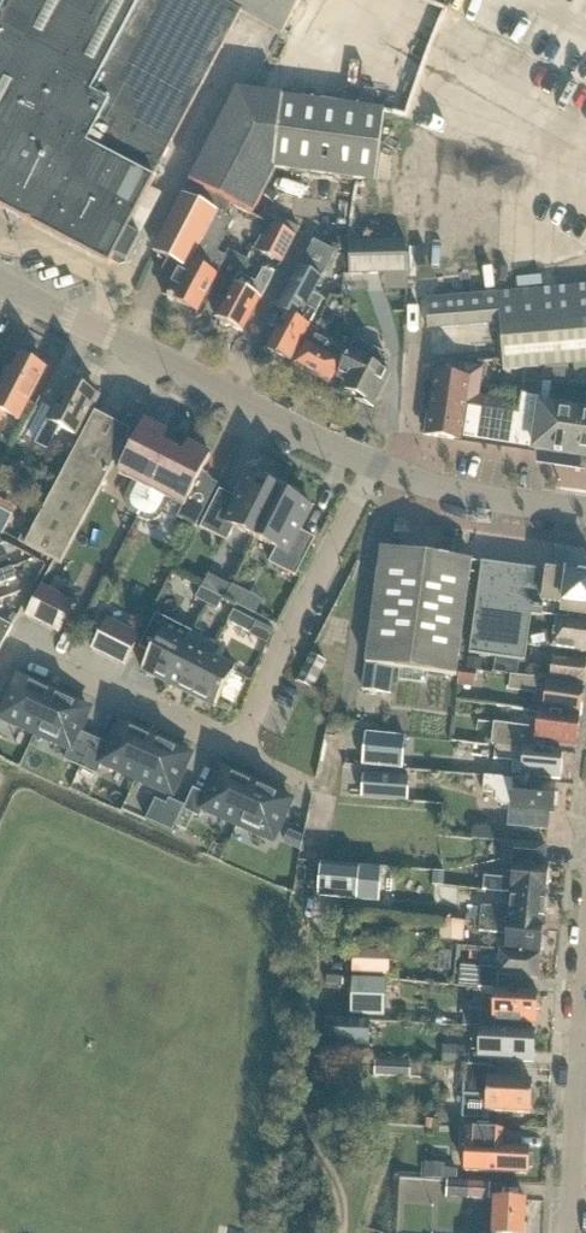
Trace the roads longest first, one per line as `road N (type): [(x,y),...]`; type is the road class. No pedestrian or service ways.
road 1 (residential): [(365,463),(7,287)]
road 2 (residential): [(365,463),(235,749)]
road 3 (track): [(342,1232),(340,1192),(300,1117),(308,992)]
road 4 (residential): [(235,749),(12,645)]
road 5 (residential): [(585,516),(493,504),(365,463)]
road 6 (residential): [(574,1232),(585,1040)]

